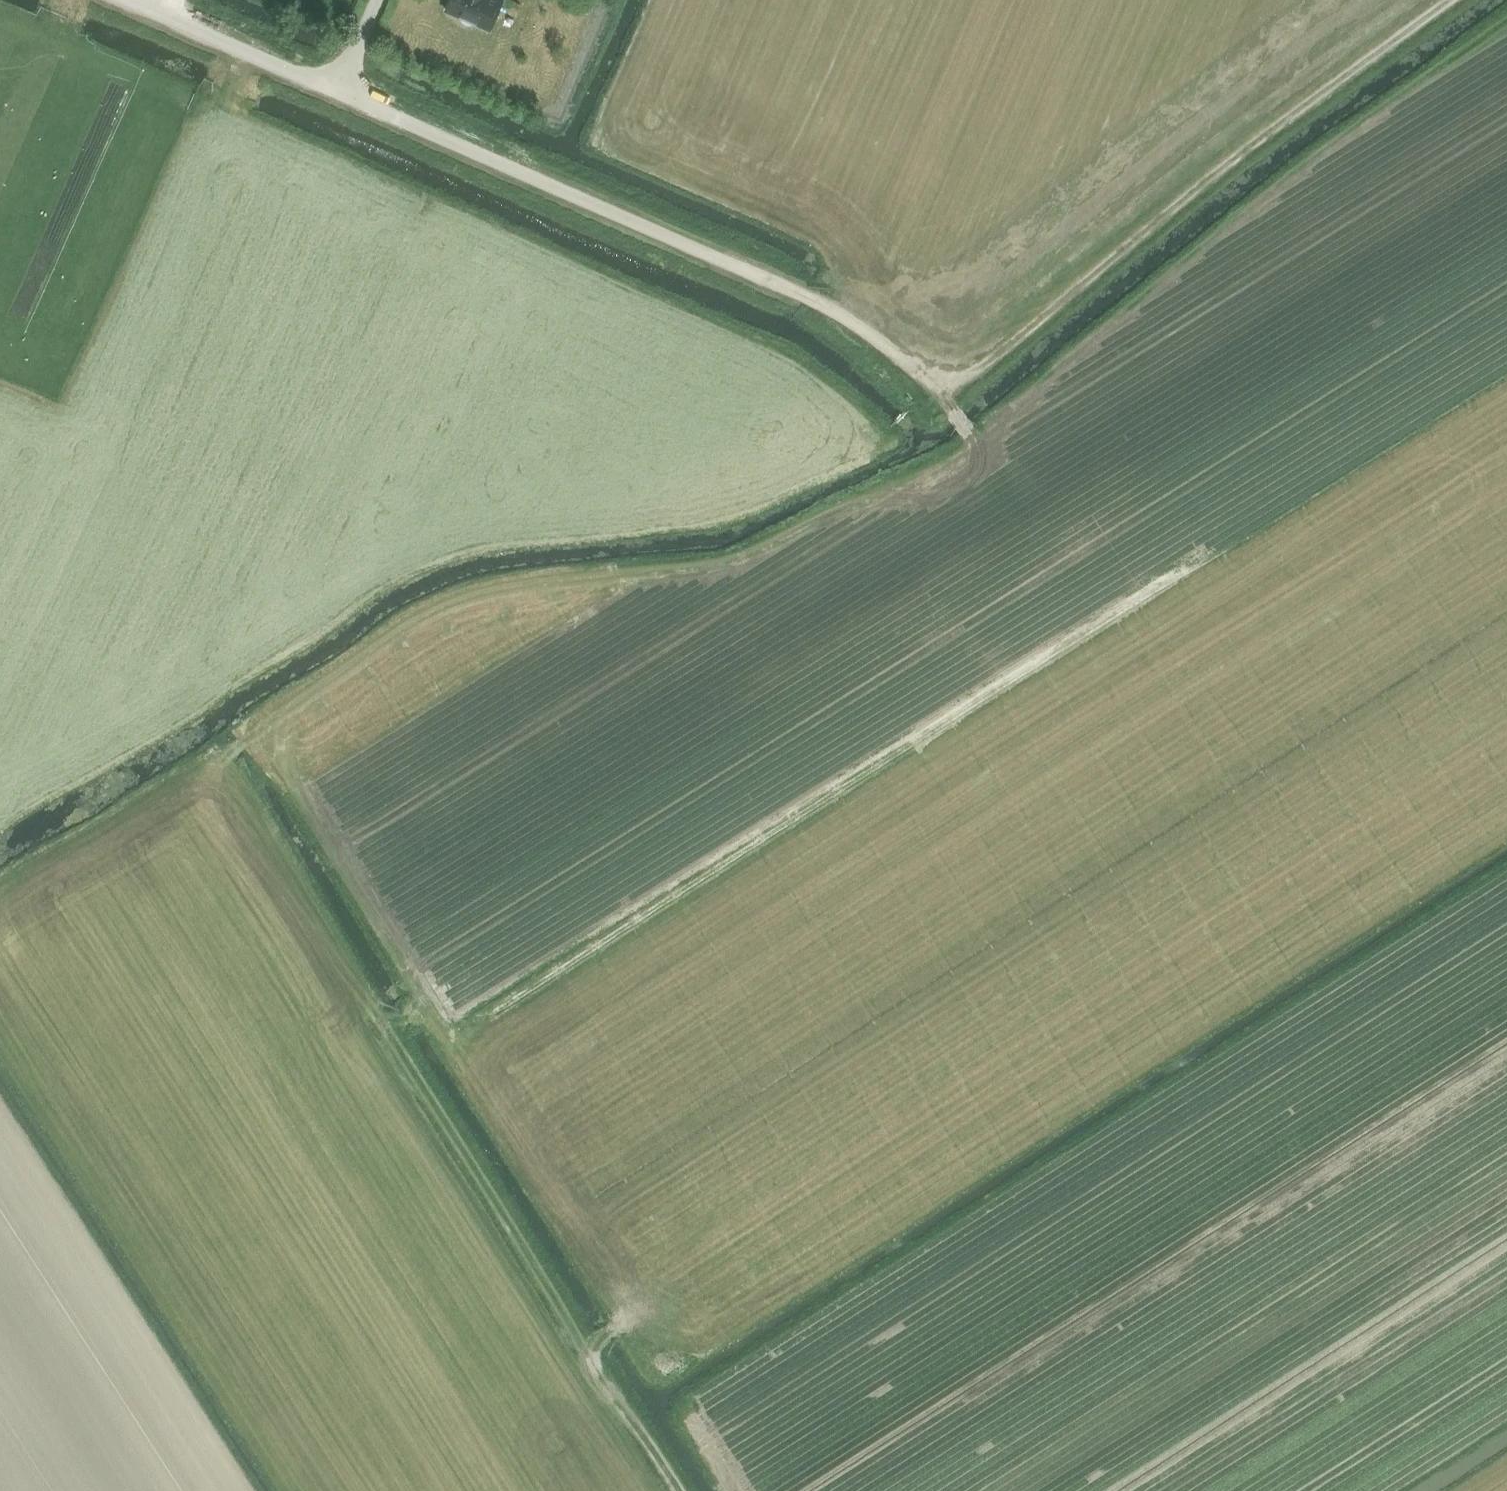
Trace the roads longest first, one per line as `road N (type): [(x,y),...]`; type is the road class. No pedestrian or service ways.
road 1 (track): [(795,292),(937,391),(967,386),(1224,167),(1460,0)]
road 2 (unclassified): [(795,292),(129,0)]

